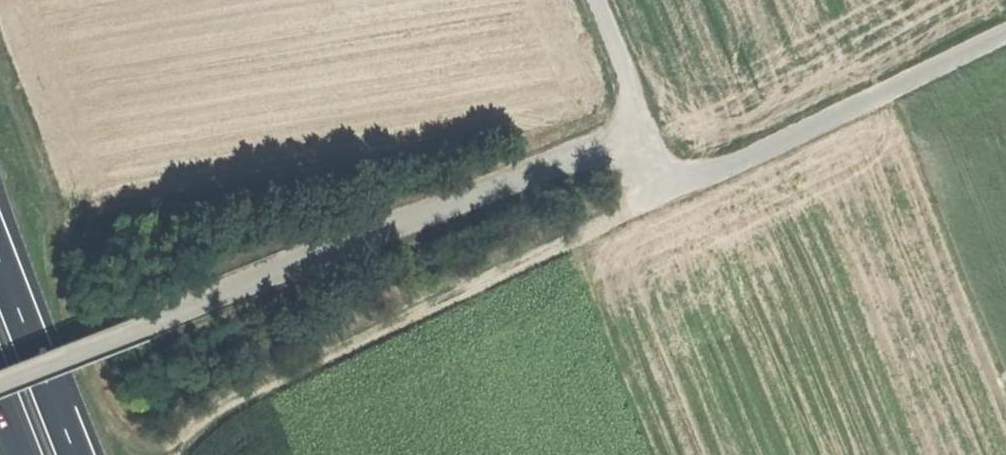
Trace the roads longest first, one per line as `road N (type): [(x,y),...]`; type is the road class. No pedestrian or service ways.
road 1 (track): [(0,385),(573,153),(628,141)]
road 2 (track): [(652,190),(626,215),(182,434),(177,454)]
road 3 (track): [(182,434),(143,427),(94,372),(71,315),(37,157),(0,61)]
road 4 (track): [(1005,32),(732,165),(652,190)]
road 5 (trunk): [(76,454),(0,262)]
road 6 (track): [(628,141),(633,88),(596,0)]

